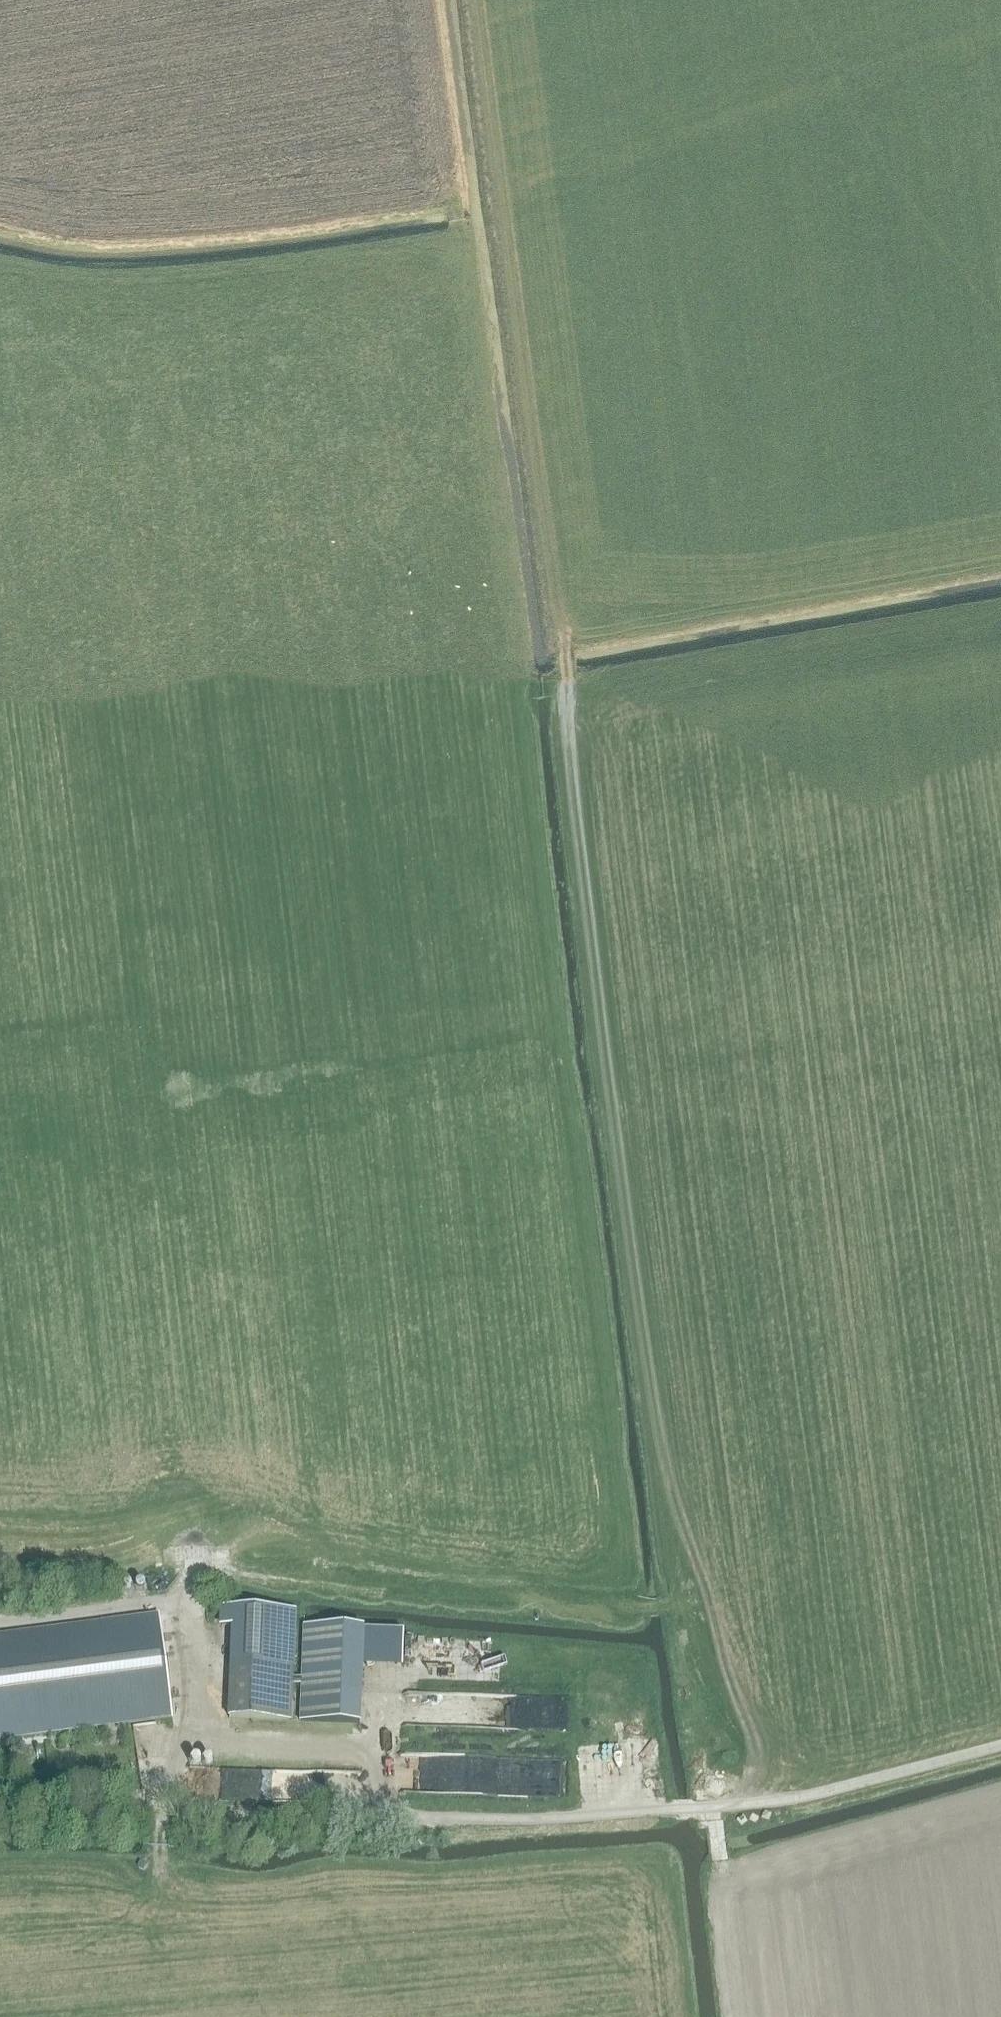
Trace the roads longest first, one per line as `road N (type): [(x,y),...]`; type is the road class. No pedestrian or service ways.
road 1 (track): [(1000,1744),(783,1801),(550,1819),(398,1818),(381,1799)]

